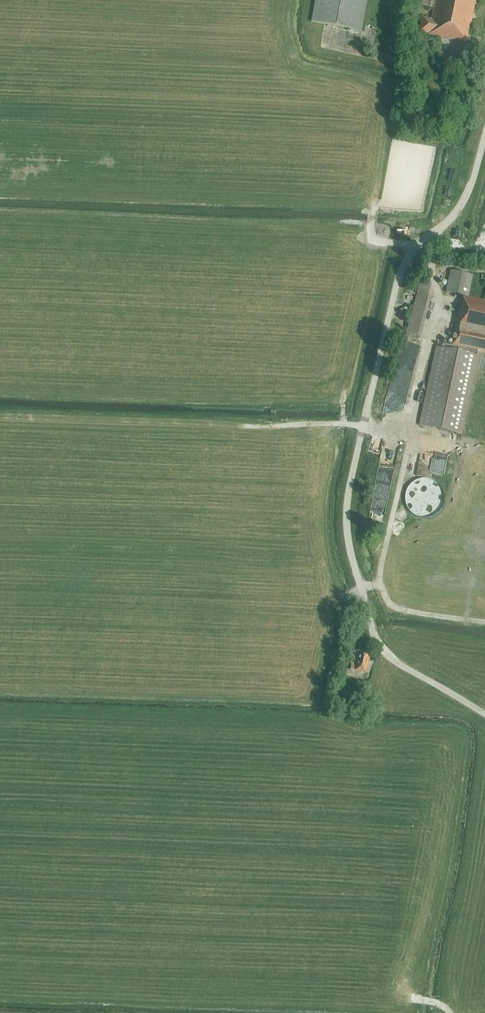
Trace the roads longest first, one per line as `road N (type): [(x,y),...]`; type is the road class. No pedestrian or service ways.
road 1 (unclassified): [(484,714),(379,647),(346,520),(398,277),(463,201),(484,134)]
road 2 (track): [(409,435),(379,578),(386,597),(408,611),(484,622)]
road 3 (track): [(332,46),(426,64),(484,52)]

